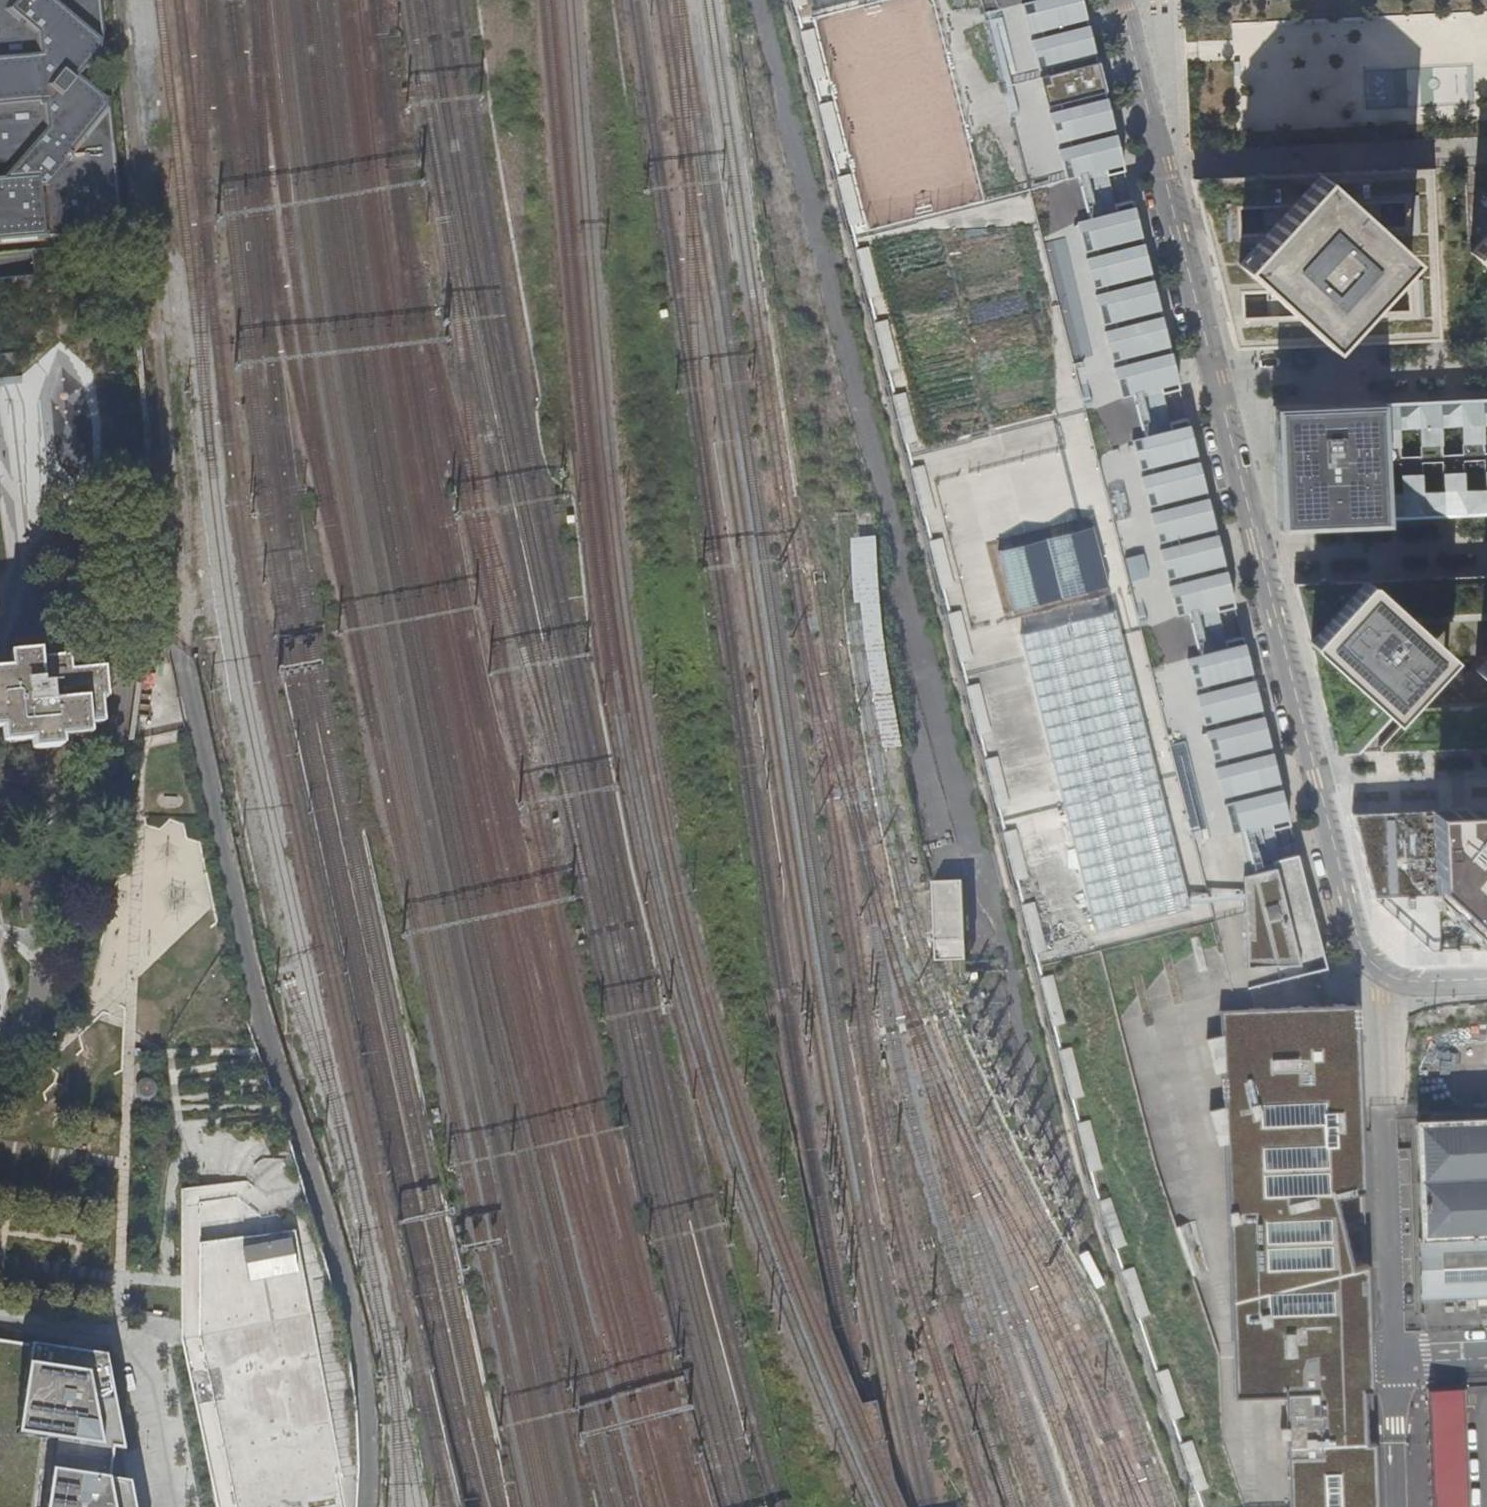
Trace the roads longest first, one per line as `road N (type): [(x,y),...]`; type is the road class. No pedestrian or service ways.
road 1 (residential): [(1486,978),(1411,982),(1379,972),(1360,945),(1119,0)]

